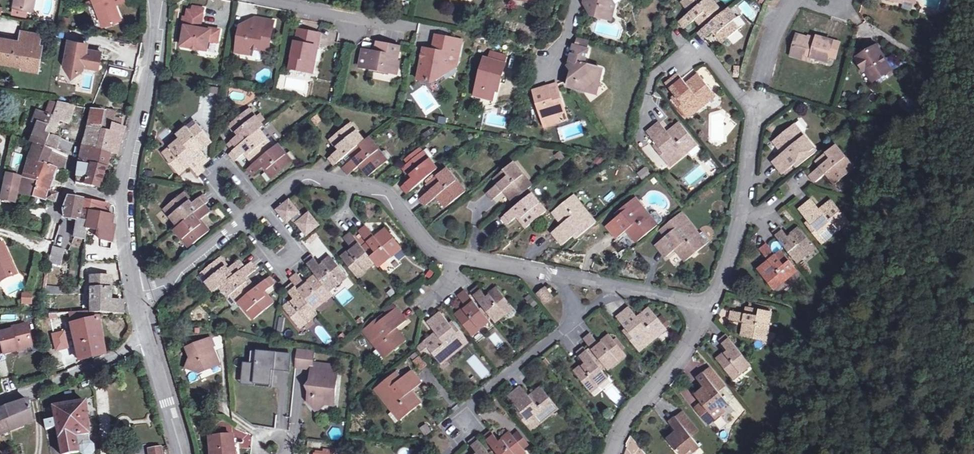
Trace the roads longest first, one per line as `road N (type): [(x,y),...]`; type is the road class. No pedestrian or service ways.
road 1 (residential): [(136,293),(161,286),(303,178),(388,193),(442,254),(562,278)]
road 2 (unclassified): [(136,293),(122,199),(157,49),(157,0)]
road 3 (residential): [(562,278),(578,314),(469,404),(460,424)]
road 4 (residential): [(757,114),(730,265),(709,308)]
road 5 (residential): [(709,308),(613,453)]
road 6 (unclassified): [(149,343),(0,403)]
road 7 (residential): [(650,94),(657,70),(681,53),(700,51),(757,114)]
road 8 (residential): [(258,0),(410,27)]
road 9 (residential): [(562,278),(709,308)]
road 10 (residential): [(799,0),(782,16),(757,114)]

